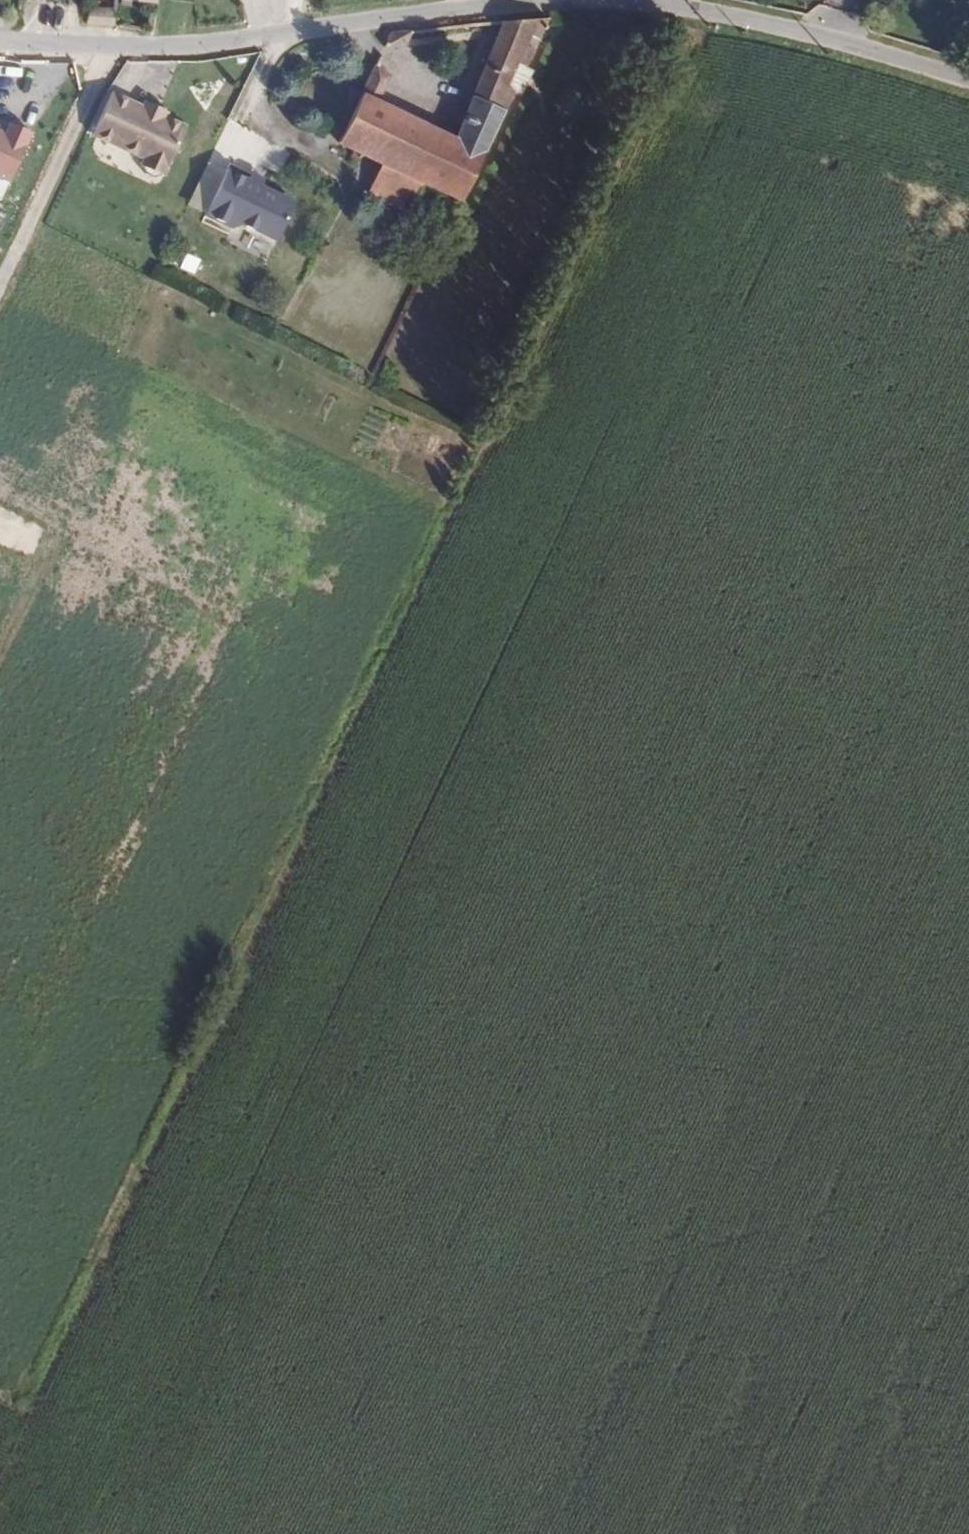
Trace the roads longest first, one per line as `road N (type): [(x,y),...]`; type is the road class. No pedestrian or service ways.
road 1 (unclassified): [(0,42),(197,44),(536,5),(685,6),(968,77)]

